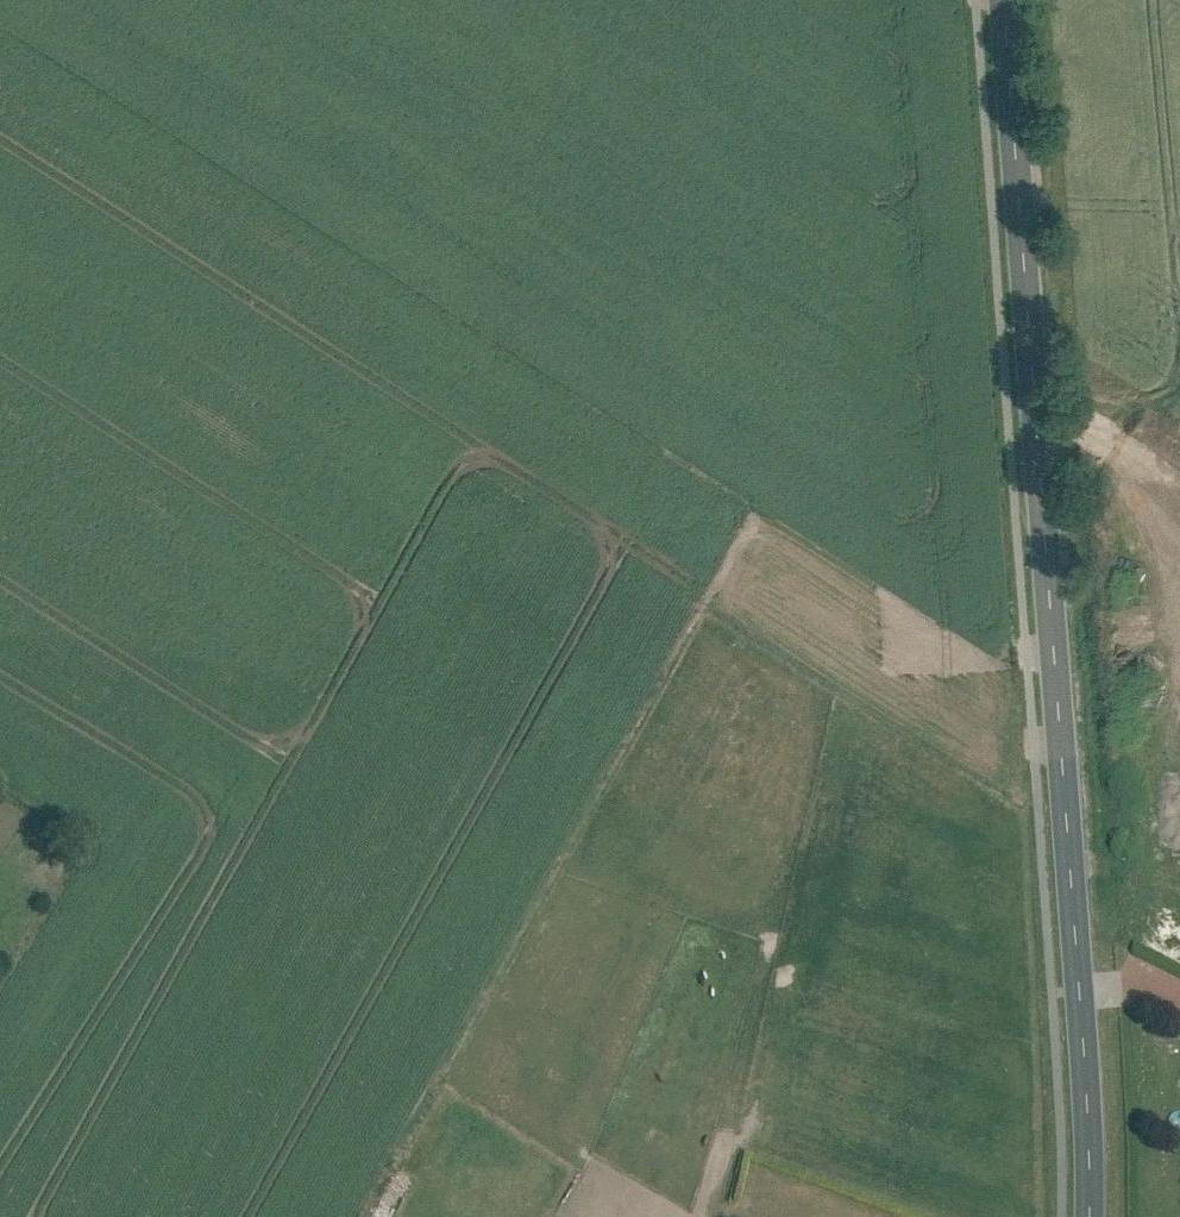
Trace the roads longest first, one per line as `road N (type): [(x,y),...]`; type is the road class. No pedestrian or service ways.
road 1 (tertiary): [(1005,0),(1087,1058),(1090,1216)]

